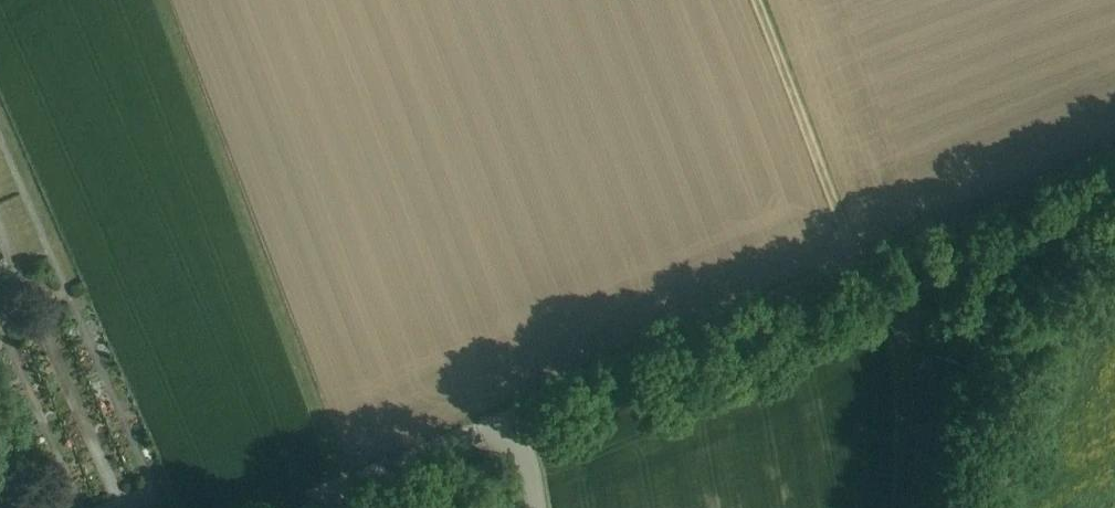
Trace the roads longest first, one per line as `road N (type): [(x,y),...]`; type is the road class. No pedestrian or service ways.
road 1 (track): [(521,416),(597,367),(852,262)]
road 2 (track): [(1114,157),(852,262)]
road 3 (track): [(852,262),(753,0)]
road 4 (residential): [(521,416),(280,507)]

